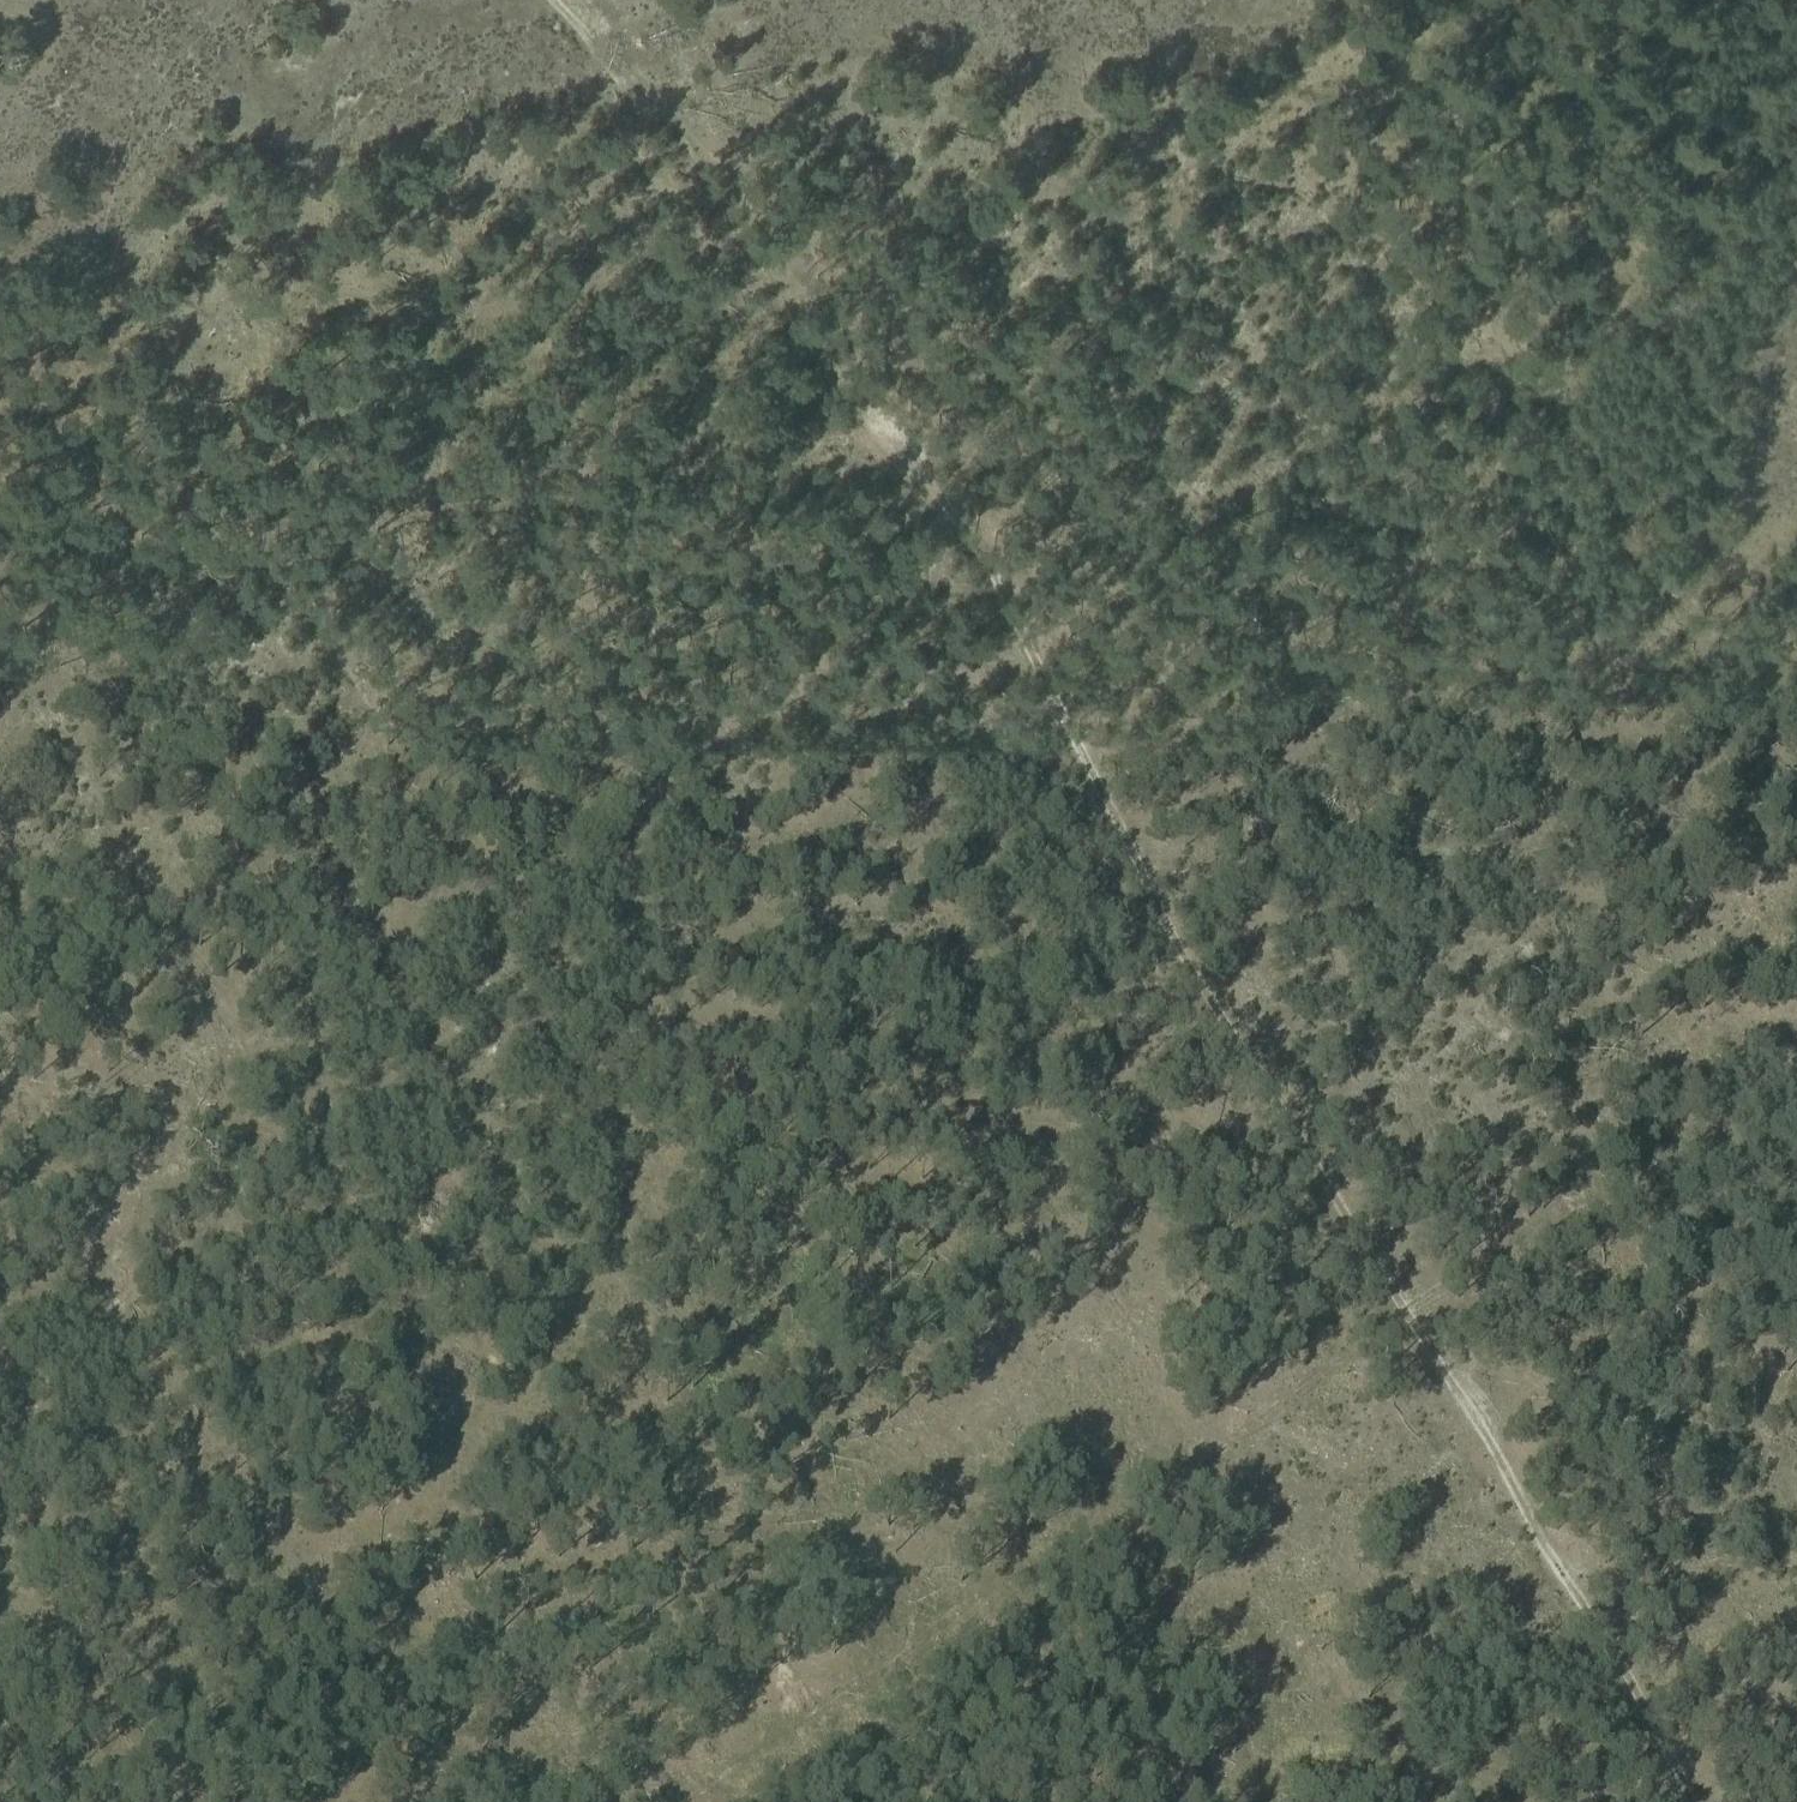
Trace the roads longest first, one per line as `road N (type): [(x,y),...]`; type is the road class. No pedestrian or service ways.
road 1 (track): [(564,0),(615,48),(738,210),(951,518)]

